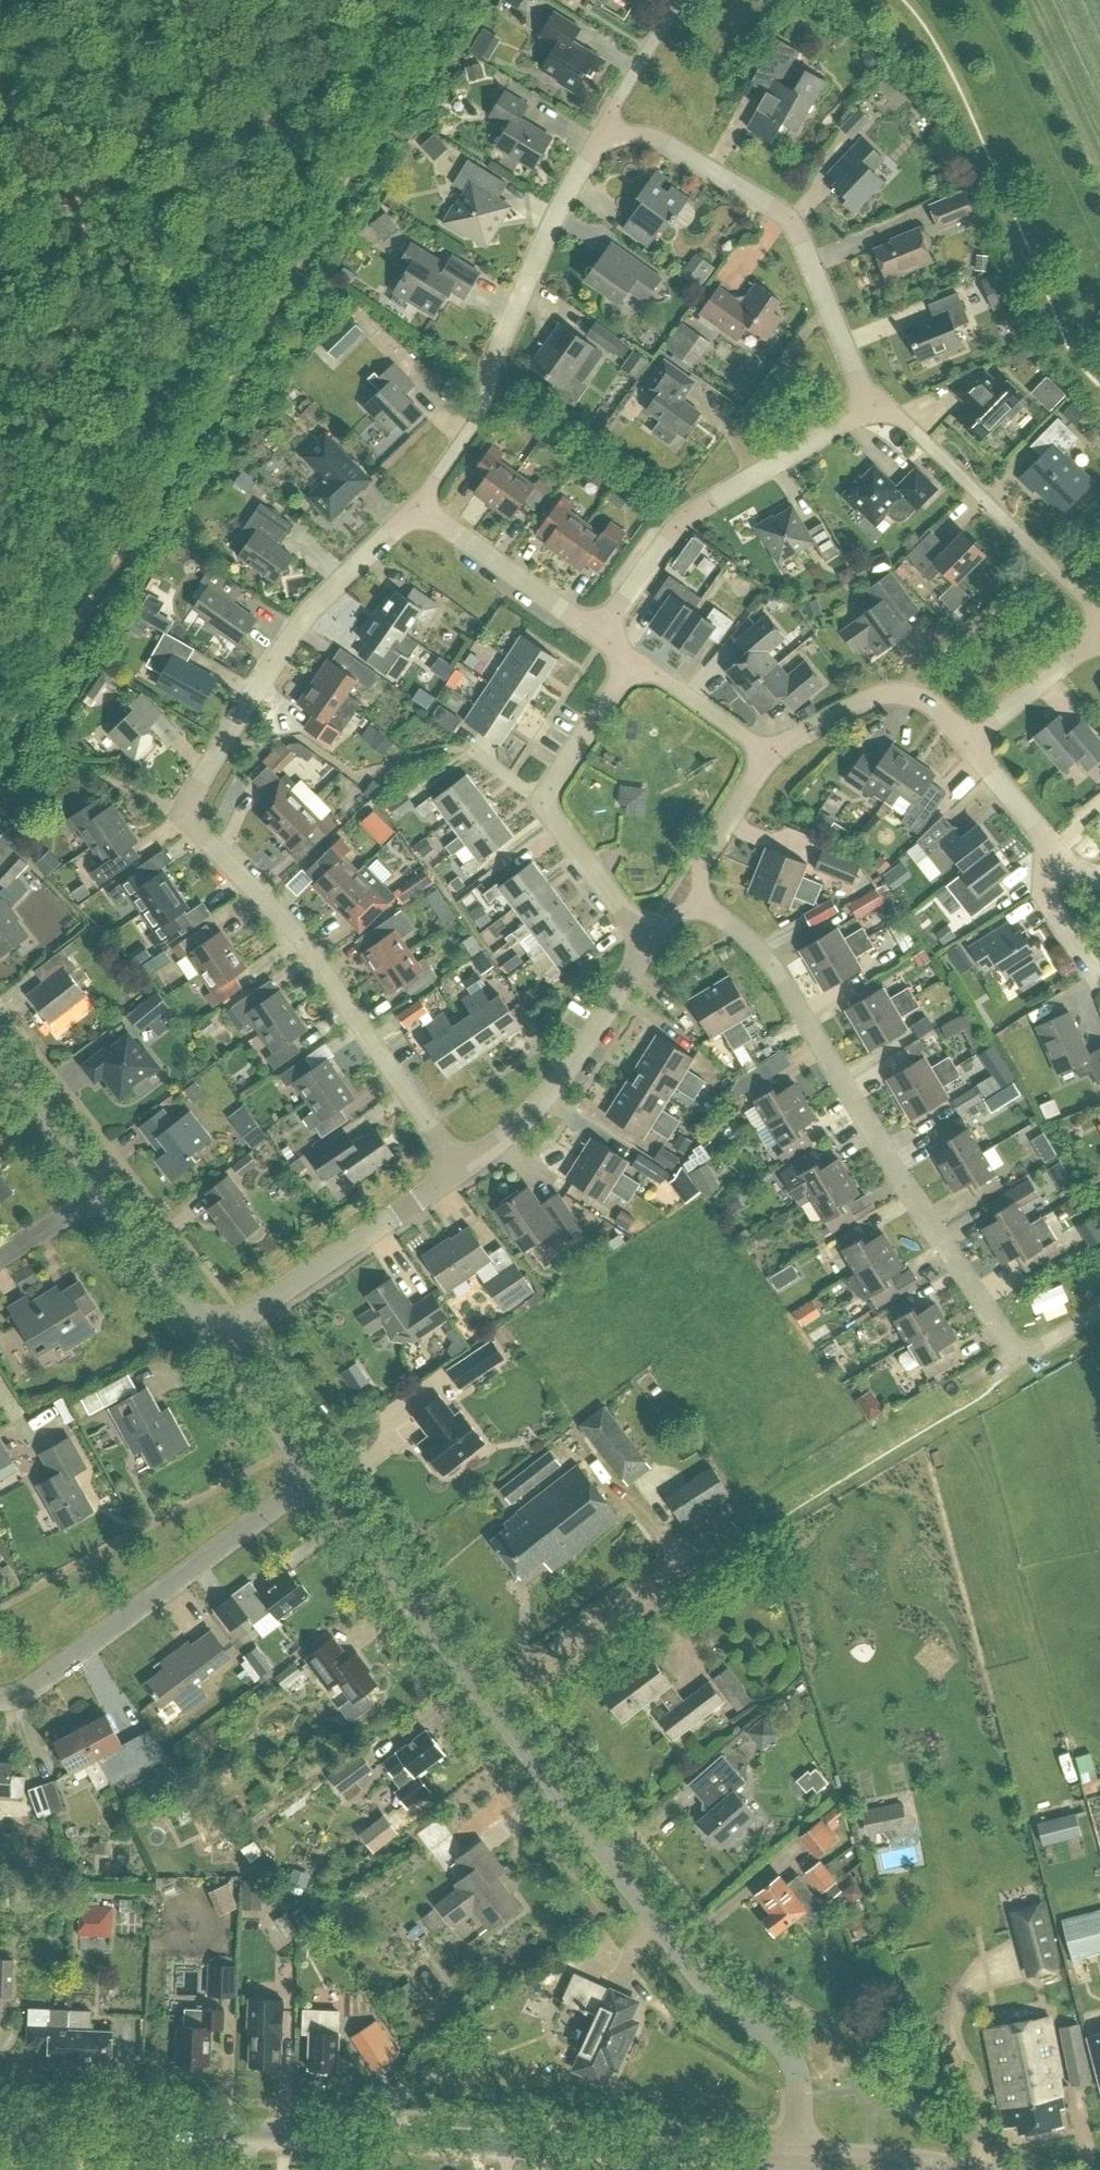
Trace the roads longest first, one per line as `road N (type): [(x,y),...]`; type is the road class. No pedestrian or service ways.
road 1 (track): [(0,761),(445,0)]
road 2 (residential): [(461,1173),(323,967),(186,816),(249,694),(308,612),(409,504)]
road 3 (tertiary): [(794,2156),(0,2120)]
road 4 (residential): [(1099,1309),(1027,1352),(1005,1335),(759,948),(682,892)]
road 5 (unclassified): [(794,2156),(796,2070),(782,2045),(736,2016),(692,1972),(489,1705)]
road 6 (track): [(0,35),(62,111),(119,226),(181,452)]
road 7 (residential): [(602,135),(497,328),(469,415),(409,504)]
road 8 (residential): [(873,393),(788,222),(662,143),(602,135)]
road 9 (residential): [(317,1479),(33,1685),(0,1696)]
road 10 (residential): [(606,636),(688,508),(873,393)]
road 11 (residential): [(646,934),(557,826),(550,806),(553,787),(635,657)]
road 12 (residential): [(1099,621),(873,393)]
road 13 (residential): [(461,1173),(577,1055),(646,934)]
road 14 (residential): [(214,1338),(461,1173)]
road 15 (unclassified): [(489,1705),(317,1479)]
road 16 (residential): [(489,1705),(705,1556)]
road 17 (residential): [(409,504),(606,636)]
road 18 (residential): [(767,758),(788,737),(864,698),(900,692),(936,705),(968,735)]
road 19 (unclassified): [(214,1338),(103,1198)]
road 20 (unclassified): [(317,1479),(214,1338)]
road 21 (unclassified): [(103,1198),(0,1061)]
road 22 (residential): [(968,735),(1099,630)]
road 23 (tertiary): [(960,2169),(794,2156)]
road 24 (residential): [(635,657),(767,758)]
road 25 (residential): [(682,892),(767,758)]
road 26 (residential): [(602,135),(677,0)]
road 27 (residential): [(1099,976),(1044,894),(1049,846)]
road 28 (residential): [(968,735),(1049,846)]

